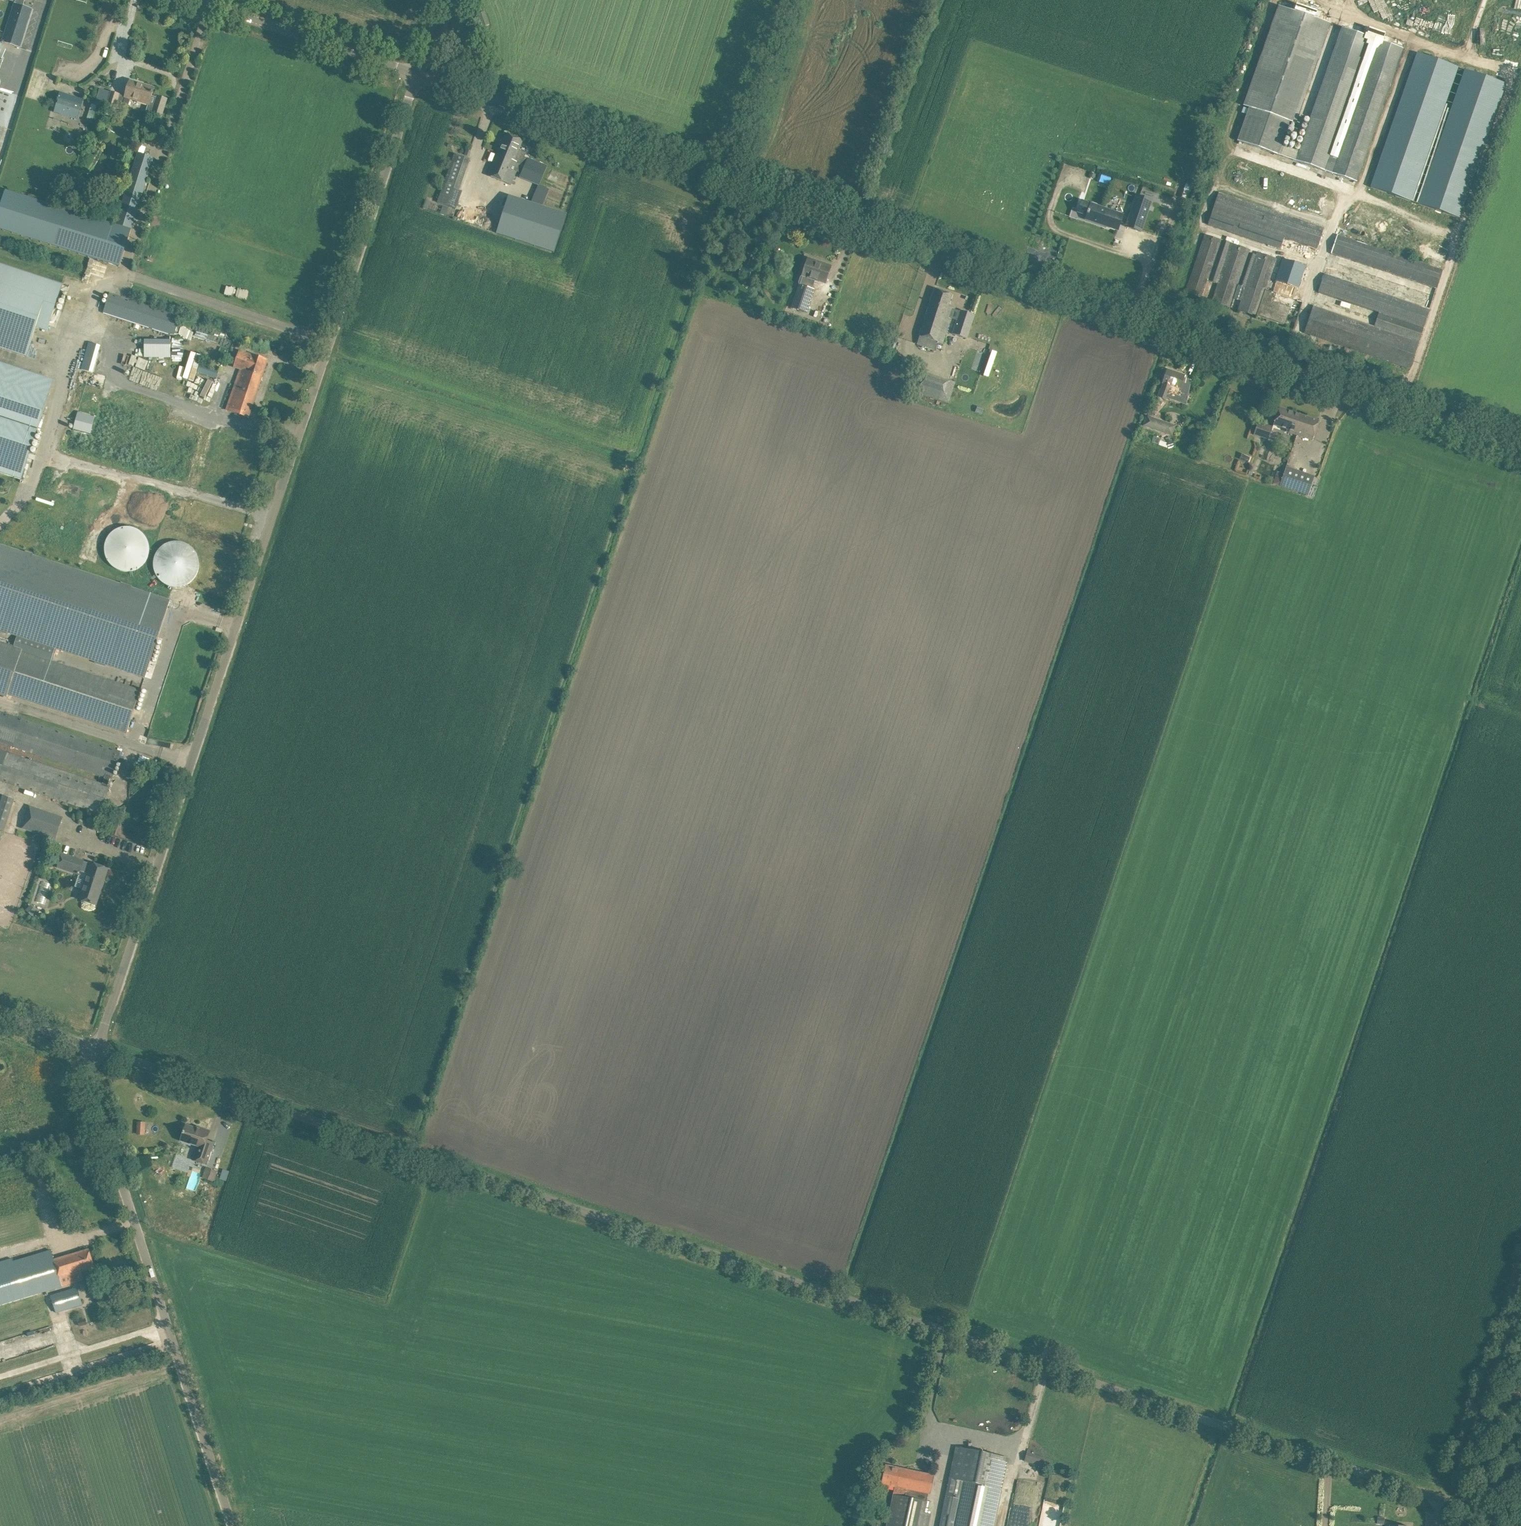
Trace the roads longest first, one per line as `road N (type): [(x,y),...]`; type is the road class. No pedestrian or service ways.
road 1 (unclassified): [(1446,1501),(97,1048)]
road 2 (tertiary): [(1520,447),(417,73)]
road 3 (tertiary): [(97,1048),(417,73)]
road 4 (tertiary): [(233,1525),(95,1094),(97,1048)]
road 5 (tertiary): [(417,73),(199,0)]
road 6 (track): [(787,0),(728,180)]

